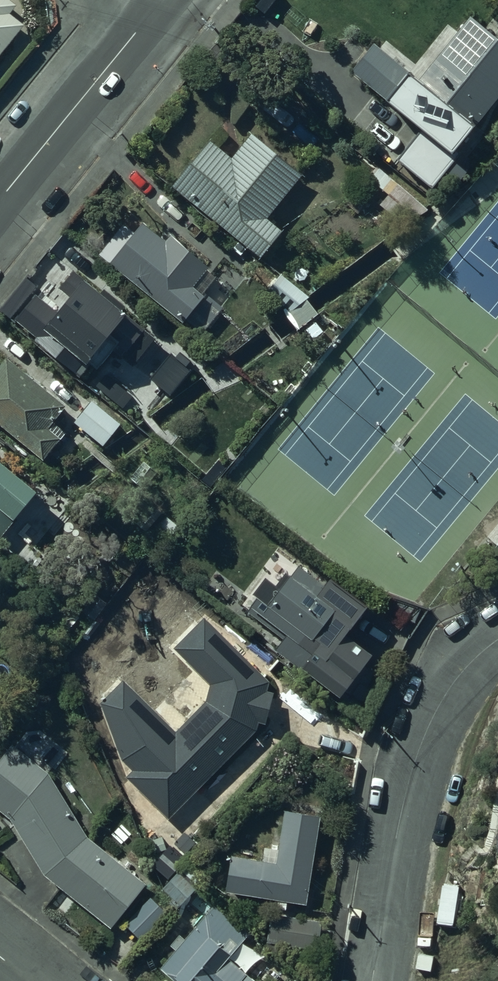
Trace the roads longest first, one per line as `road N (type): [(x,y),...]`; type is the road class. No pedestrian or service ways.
road 1 (residential): [(371,980),(395,840),(424,737),(447,688),(497,639)]
road 2 (residential): [(0,193),(159,0)]

